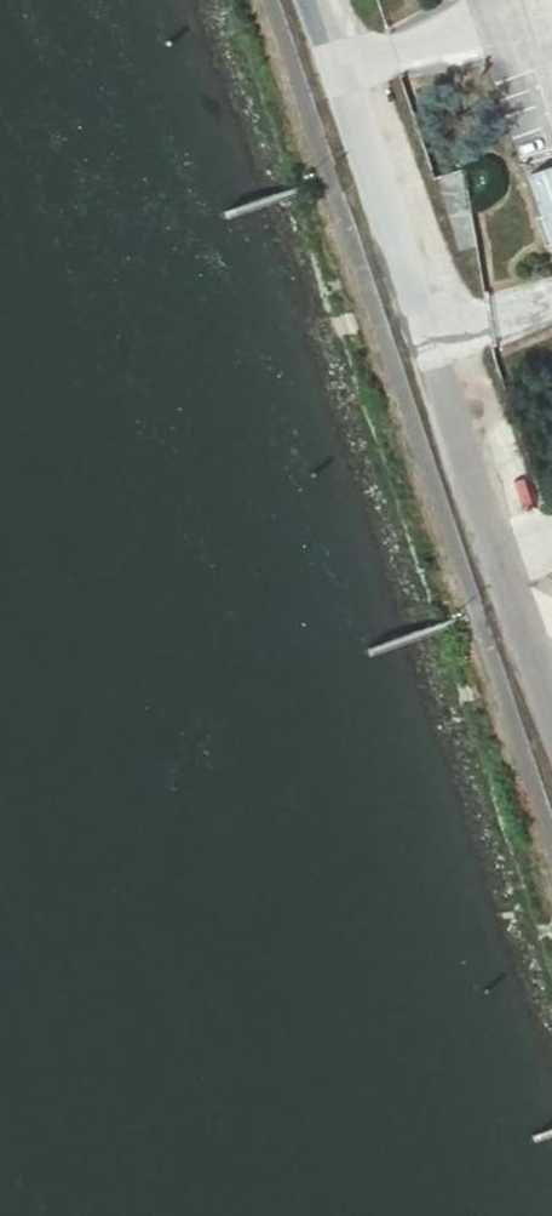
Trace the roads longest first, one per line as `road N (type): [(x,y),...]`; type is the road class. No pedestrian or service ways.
road 1 (unclassified): [(320,0),(551,693)]

